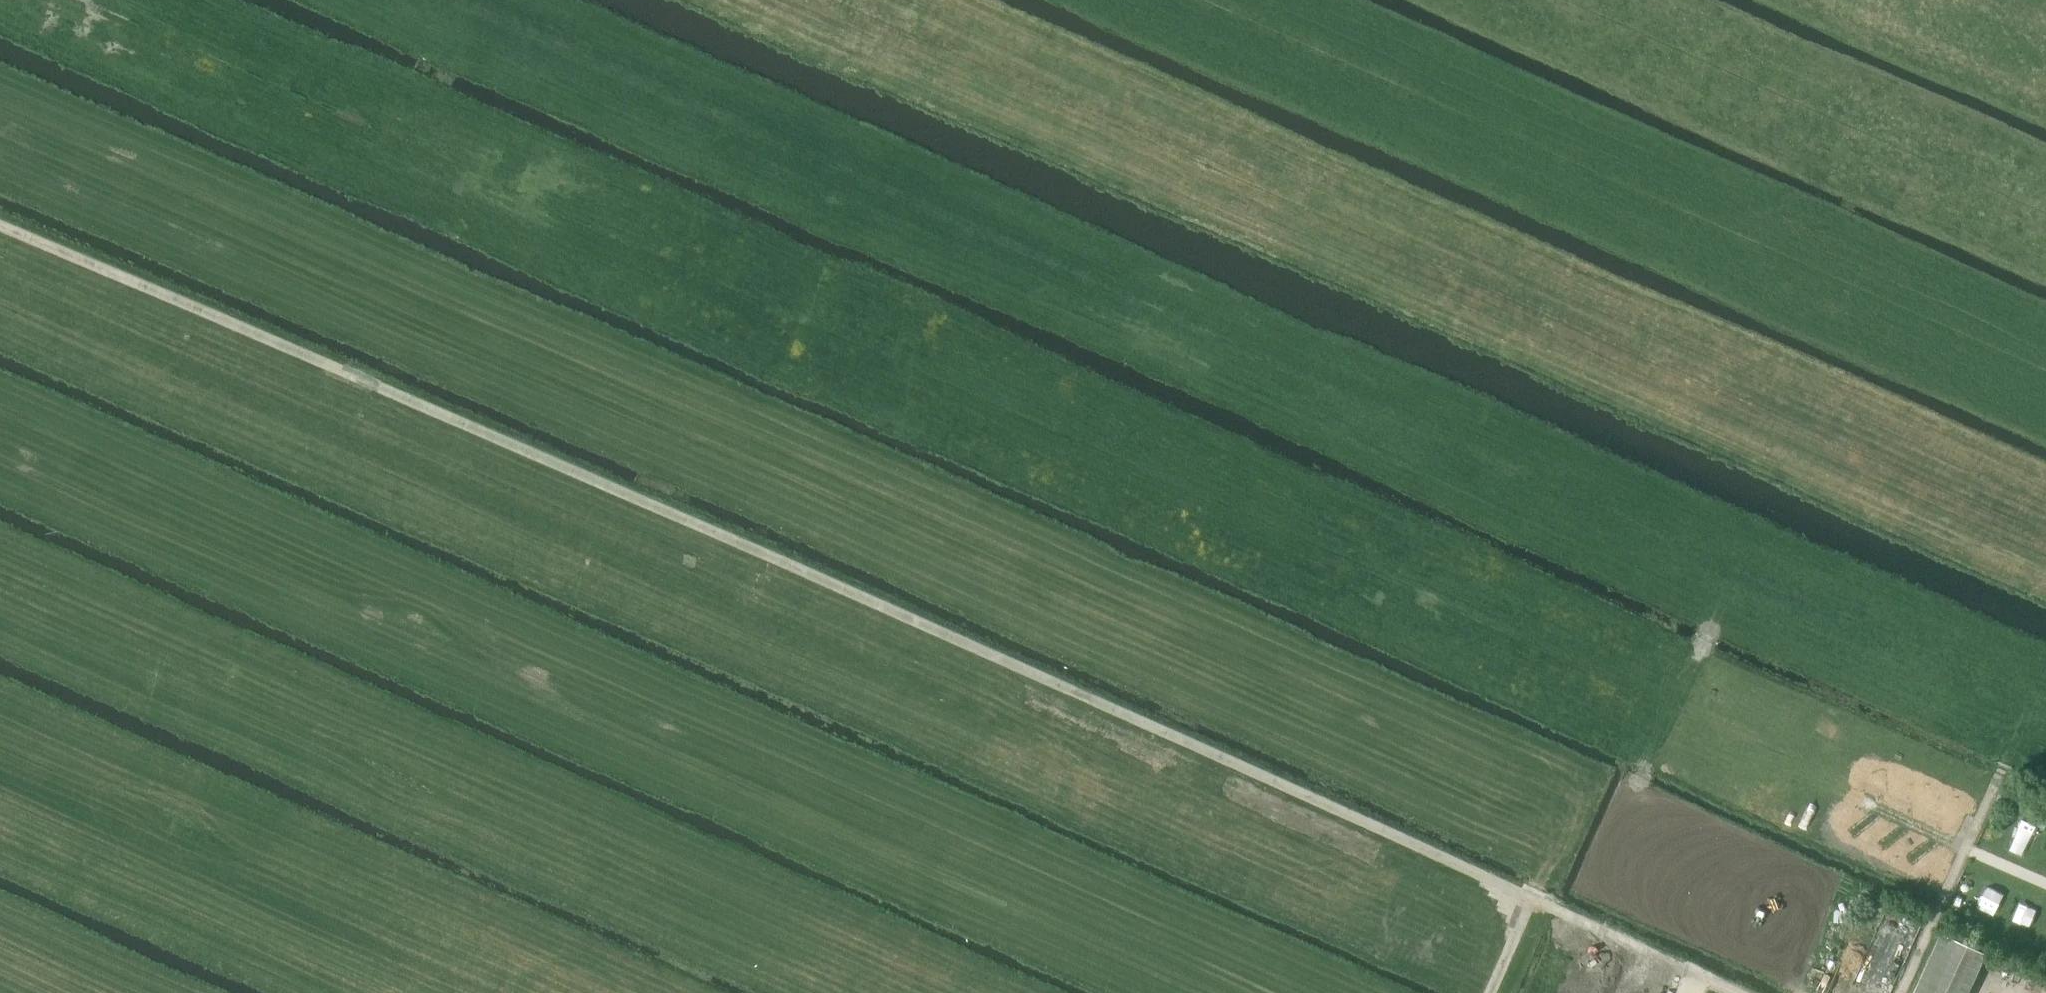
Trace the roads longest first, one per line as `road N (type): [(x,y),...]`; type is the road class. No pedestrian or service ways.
road 1 (track): [(1766,992),(0,219)]

